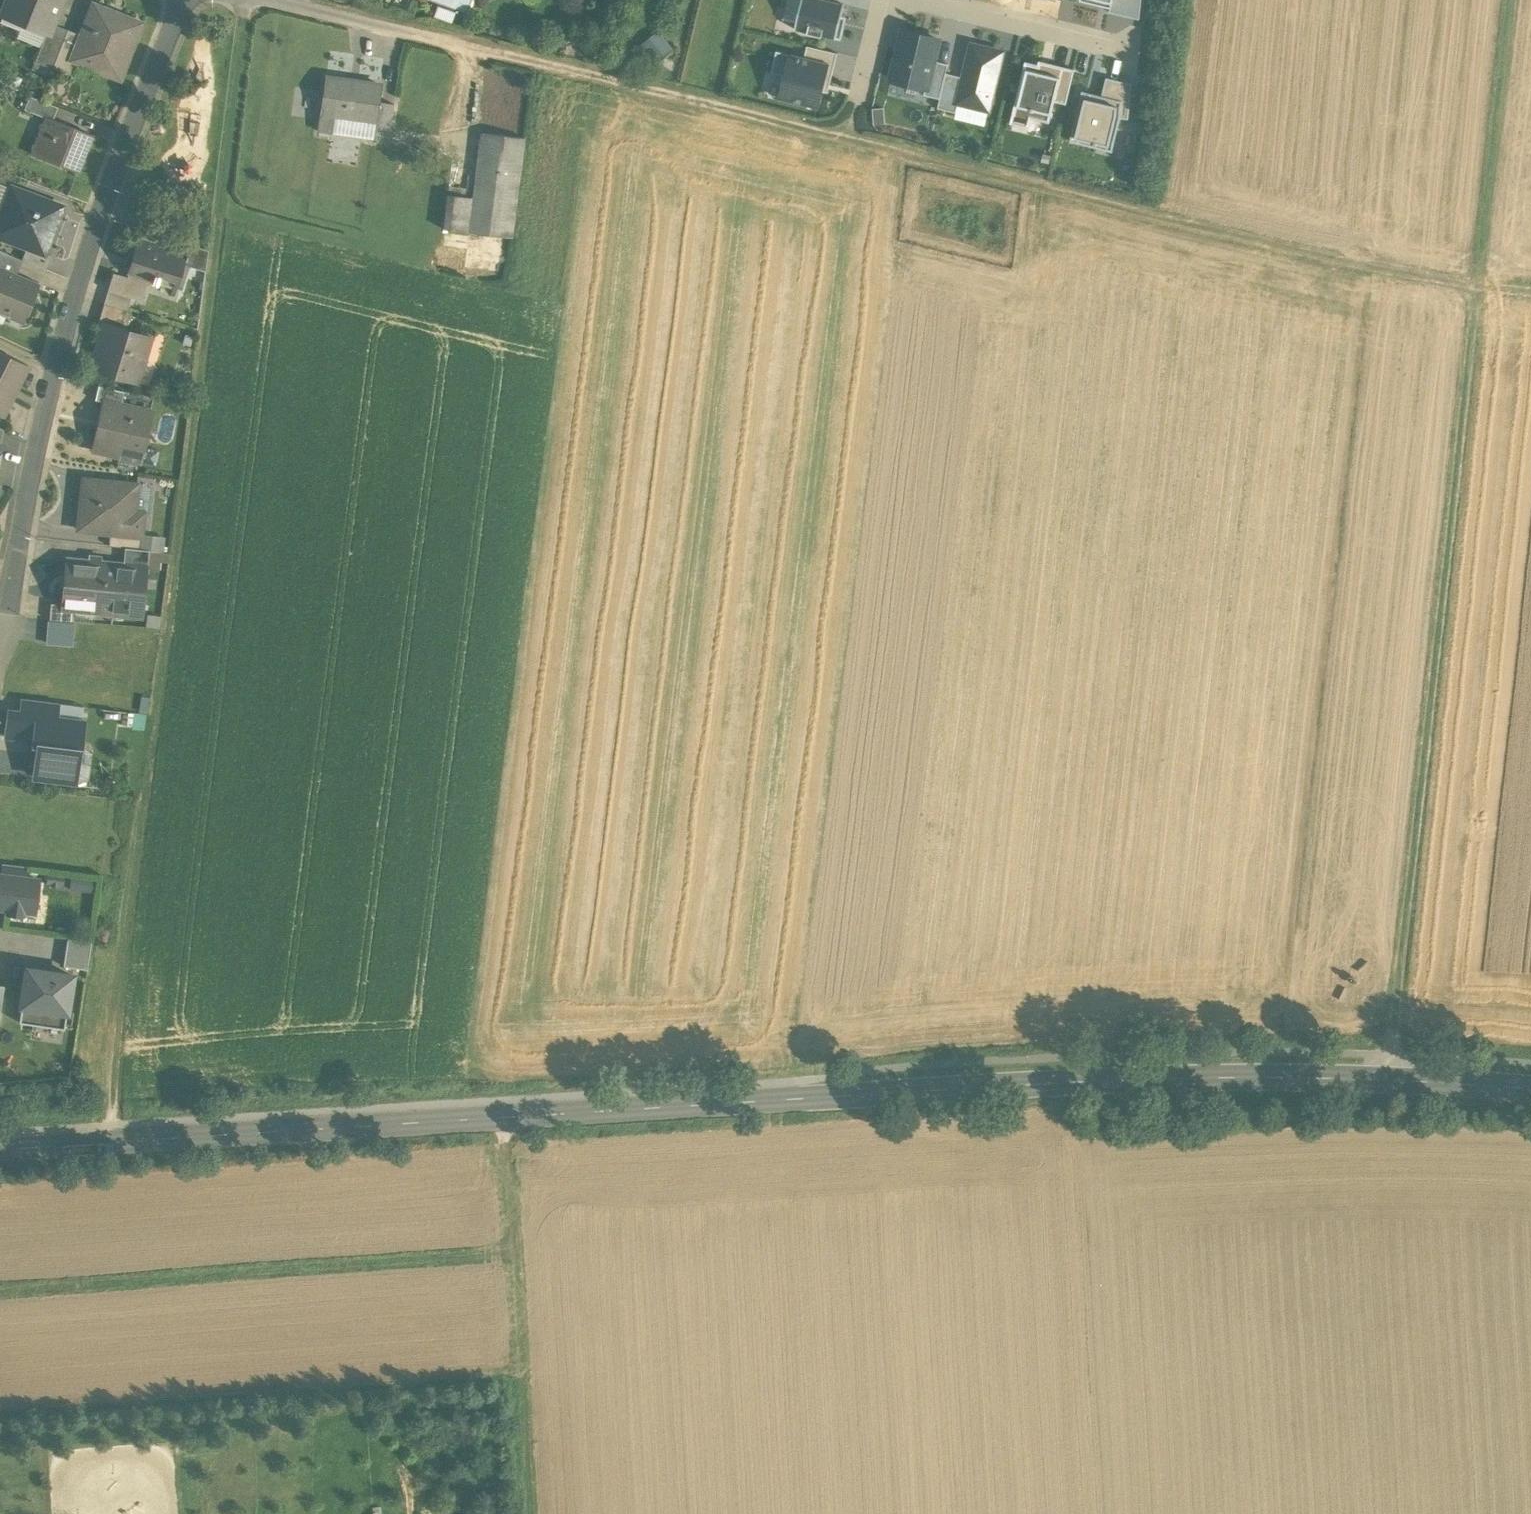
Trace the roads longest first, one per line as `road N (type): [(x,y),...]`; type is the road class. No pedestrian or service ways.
road 1 (secondary): [(0,1149),(1155,1078),(1387,1078),(1530,1089)]
road 2 (track): [(245,0),(106,1143)]
road 3 (track): [(1530,293),(1418,282),(456,45)]
road 4 (track): [(1509,0),(1387,1078)]
road 5 (residential): [(182,0),(89,252),(39,433),(0,665)]
road 6 (track): [(531,1513),(504,1119)]
road 7 (residential): [(938,0),(1128,49)]
road 8 (residential): [(273,2),(456,45)]

